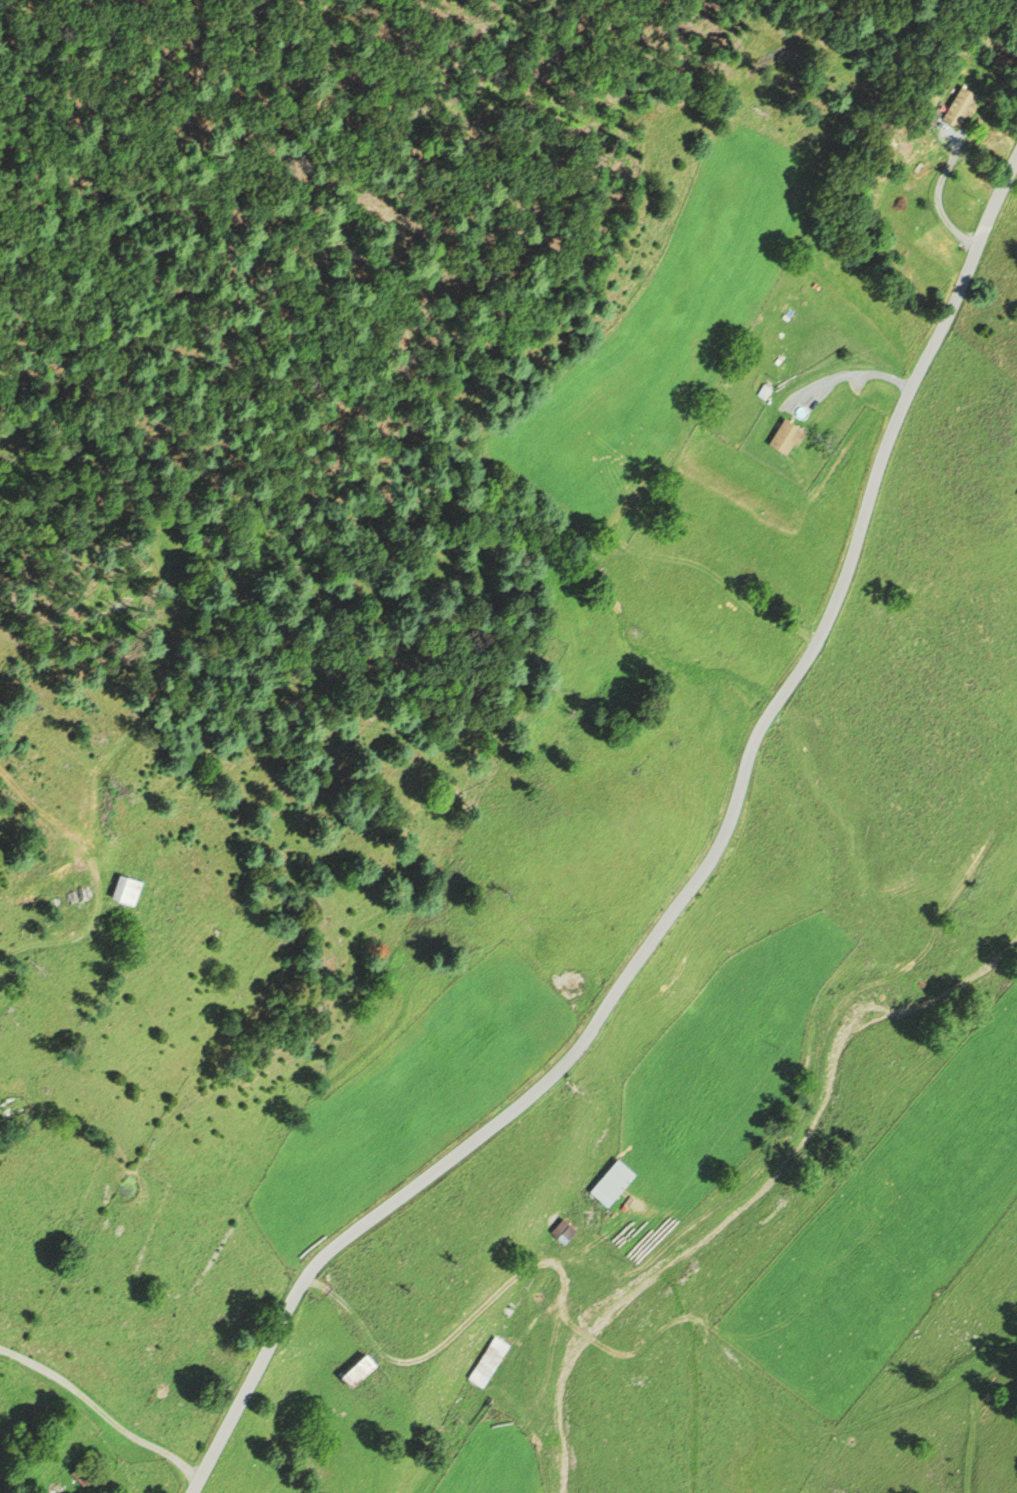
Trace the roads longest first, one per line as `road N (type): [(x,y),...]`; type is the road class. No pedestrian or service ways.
road 1 (tertiary): [(191,1492),(309,1267),(562,1060),(695,872),(760,727),(836,592),(888,430),(1016,161)]
road 2 (track): [(0,961),(18,947),(79,936),(97,899),(91,864),(0,775)]

